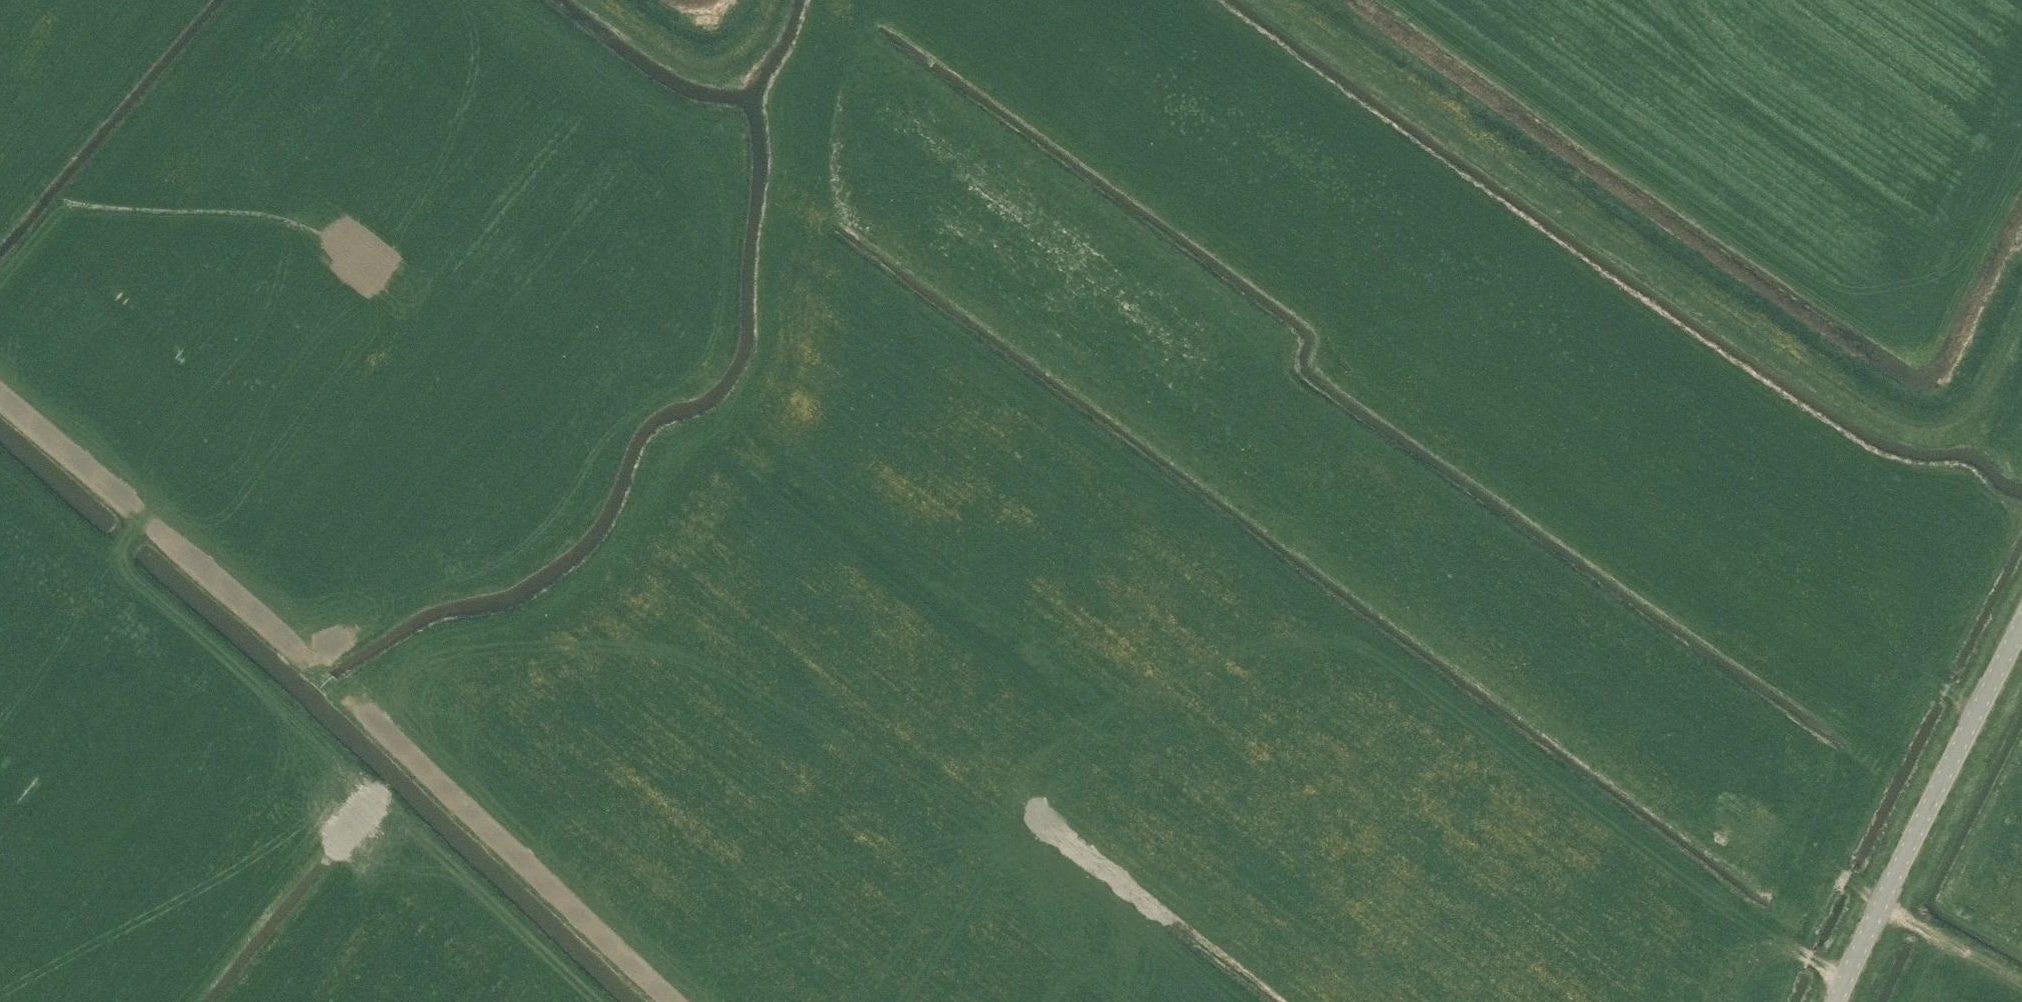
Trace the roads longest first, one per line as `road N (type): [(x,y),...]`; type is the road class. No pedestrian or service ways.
road 1 (tertiary): [(1837,1001),(2021,627)]
road 2 (track): [(2021,983),(1880,908)]

